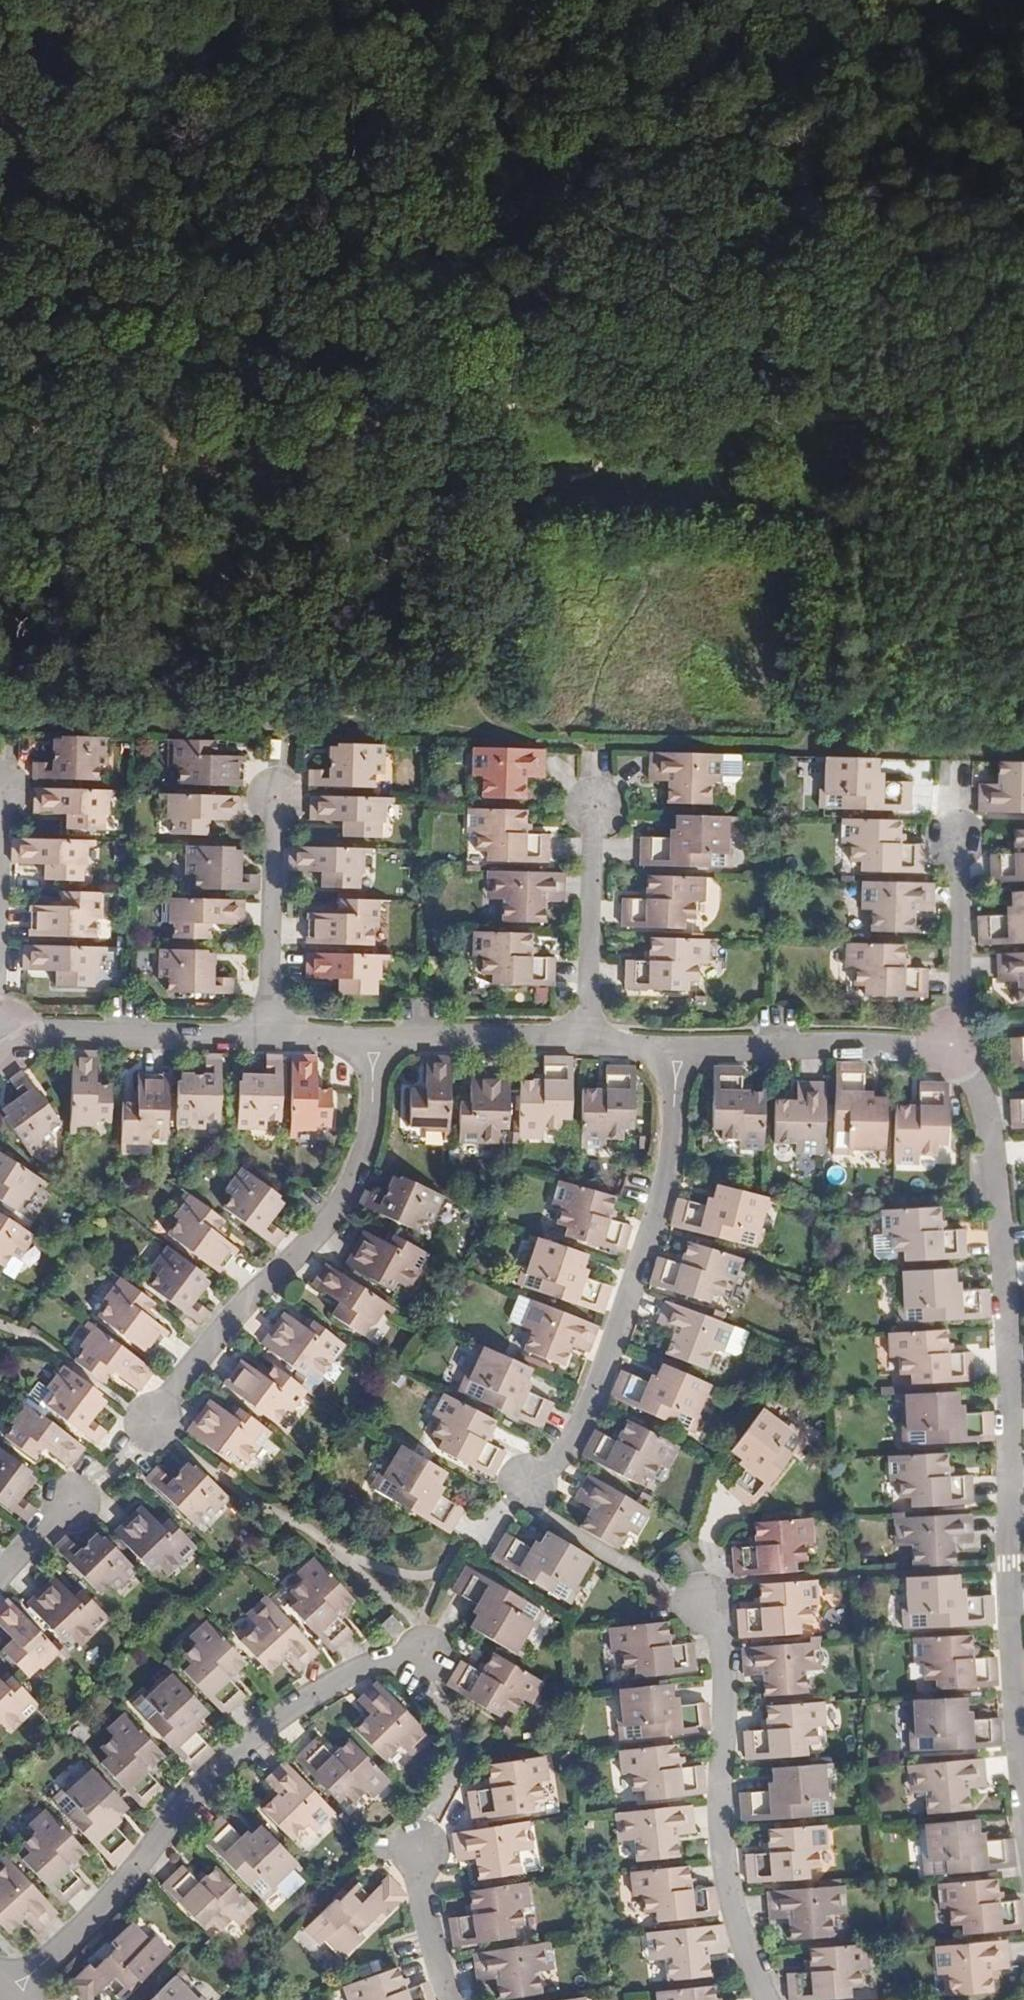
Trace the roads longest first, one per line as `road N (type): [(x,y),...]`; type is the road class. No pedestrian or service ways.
road 1 (residential): [(1023,1740),(1012,1638),(998,1177),(988,1115),(954,1045)]
road 2 (residential): [(15,1995),(93,1919),(234,1747),(367,1665),(419,1655)]
road 3 (track): [(523,406),(1023,317)]
road 4 (residential): [(523,1485),(559,1460),(599,1379),(673,1156),(674,1052)]
road 5 (residential): [(151,1422),(226,1319),(314,1241),(349,1186),(375,1105),(375,1042)]
road 6 (track): [(1023,409),(614,435)]
road 7 (residential): [(704,1605),(720,1636),(724,1678),(720,1834),(745,1947),(772,1999)]
road 8 (track): [(454,0),(346,36),(217,54),(160,30),(139,0)]
road 9 (track): [(523,406),(190,477)]
road 10 (residential): [(954,1045),(674,1052)]
road 11 (residential): [(271,1039),(0,1033)]
road 12 (residential): [(280,793),(271,1039)]
road 13 (residential): [(595,800),(578,1043)]
road 14 (residential): [(954,1045),(962,967),(959,842)]
road 15 (residential): [(578,1043),(375,1042)]
road 16 (track): [(190,477),(101,465),(0,425)]
road 17 (residential): [(417,1848),(426,1919),(451,1999)]

